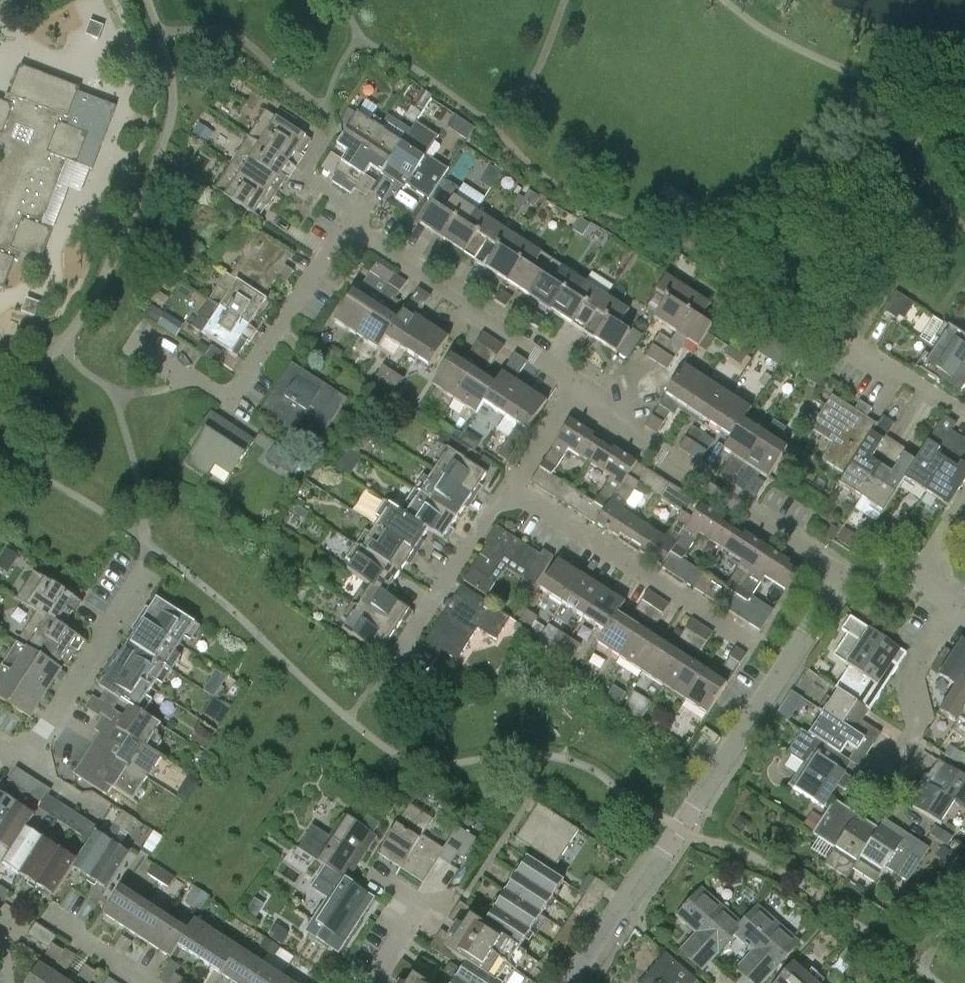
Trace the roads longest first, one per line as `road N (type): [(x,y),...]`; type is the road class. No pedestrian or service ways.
road 1 (residential): [(567,399),(563,374),(356,229),(342,234),(232,399),(132,344)]
road 2 (residential): [(578,982),(844,579)]
road 3 (residential): [(844,579),(567,399)]
road 4 (residential): [(744,640),(509,489)]
road 5 (residential): [(384,678),(509,489)]
road 6 (residential): [(24,758),(140,567)]
road 7 (residential): [(872,792),(910,732),(912,674),(957,602)]
road 8 (residential): [(378,982),(429,904),(377,872)]
road 9 (residential): [(964,412),(839,338)]

